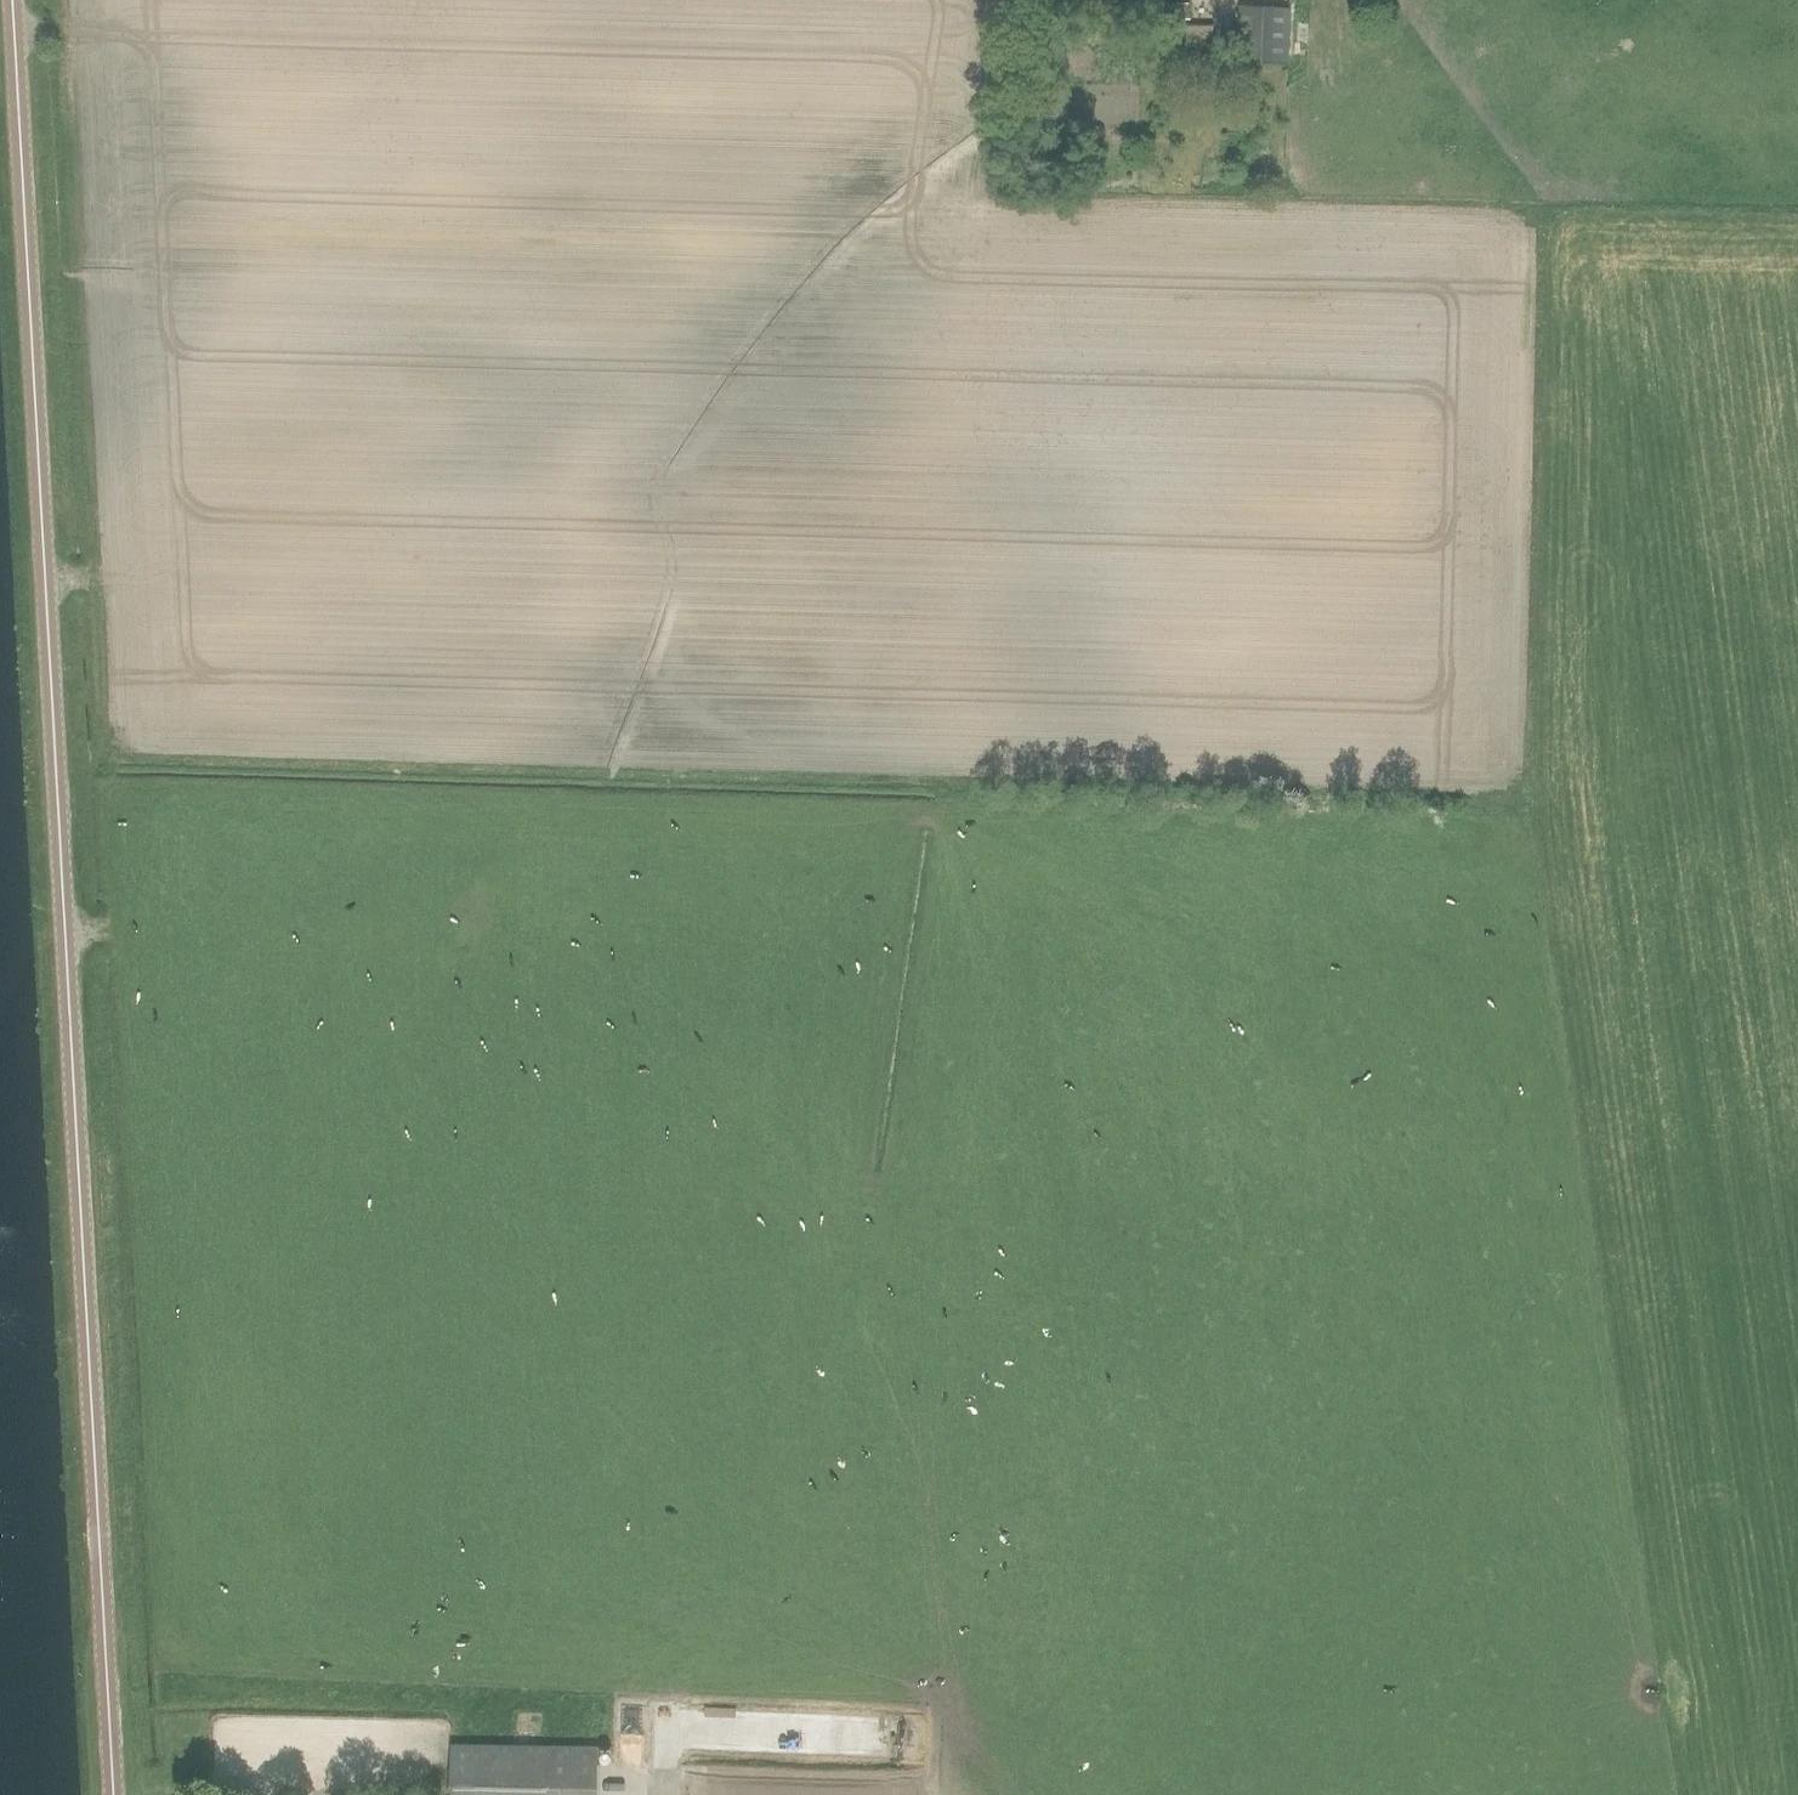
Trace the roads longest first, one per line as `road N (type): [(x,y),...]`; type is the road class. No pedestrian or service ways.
road 1 (unclassified): [(116,1794),(14,0)]

